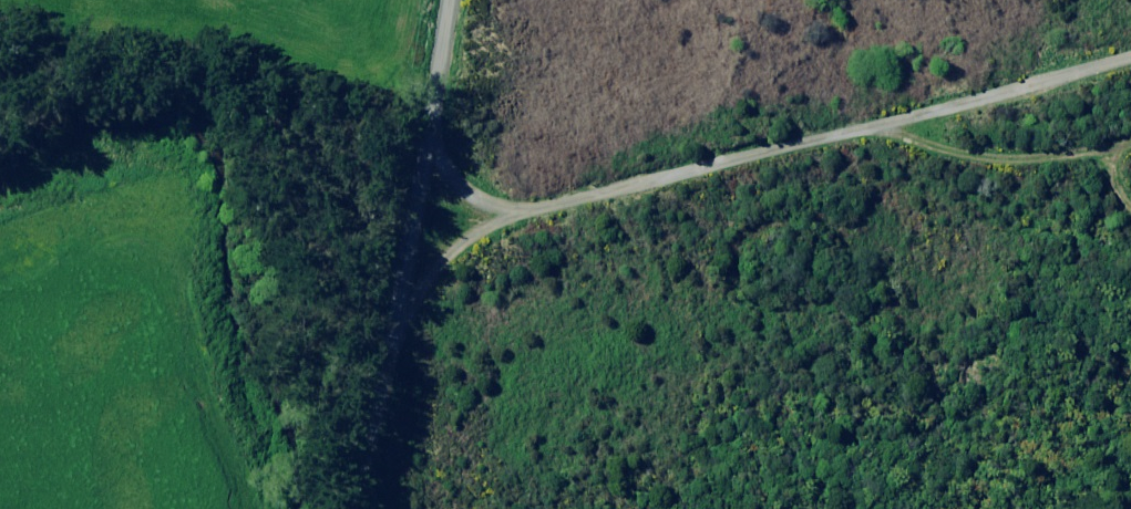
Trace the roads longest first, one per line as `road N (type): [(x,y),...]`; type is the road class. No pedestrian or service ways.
road 1 (track): [(403,279),(515,221),(1130,49)]
road 2 (unclassified): [(448,0),(403,279),(346,508)]
road 3 (track): [(1130,126),(1029,133),(886,115)]
road 4 (track): [(429,117),(463,194),(515,221)]

